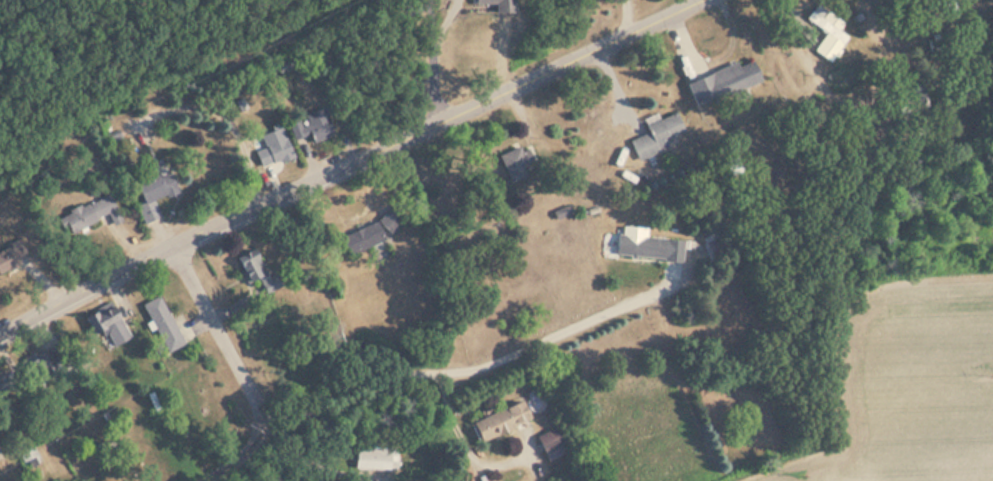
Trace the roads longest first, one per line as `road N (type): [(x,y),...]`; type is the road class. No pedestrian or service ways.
road 1 (residential): [(0,338),(365,156)]
road 2 (residential): [(365,156),(700,0)]
road 3 (residential): [(269,442),(260,382),(170,252)]

